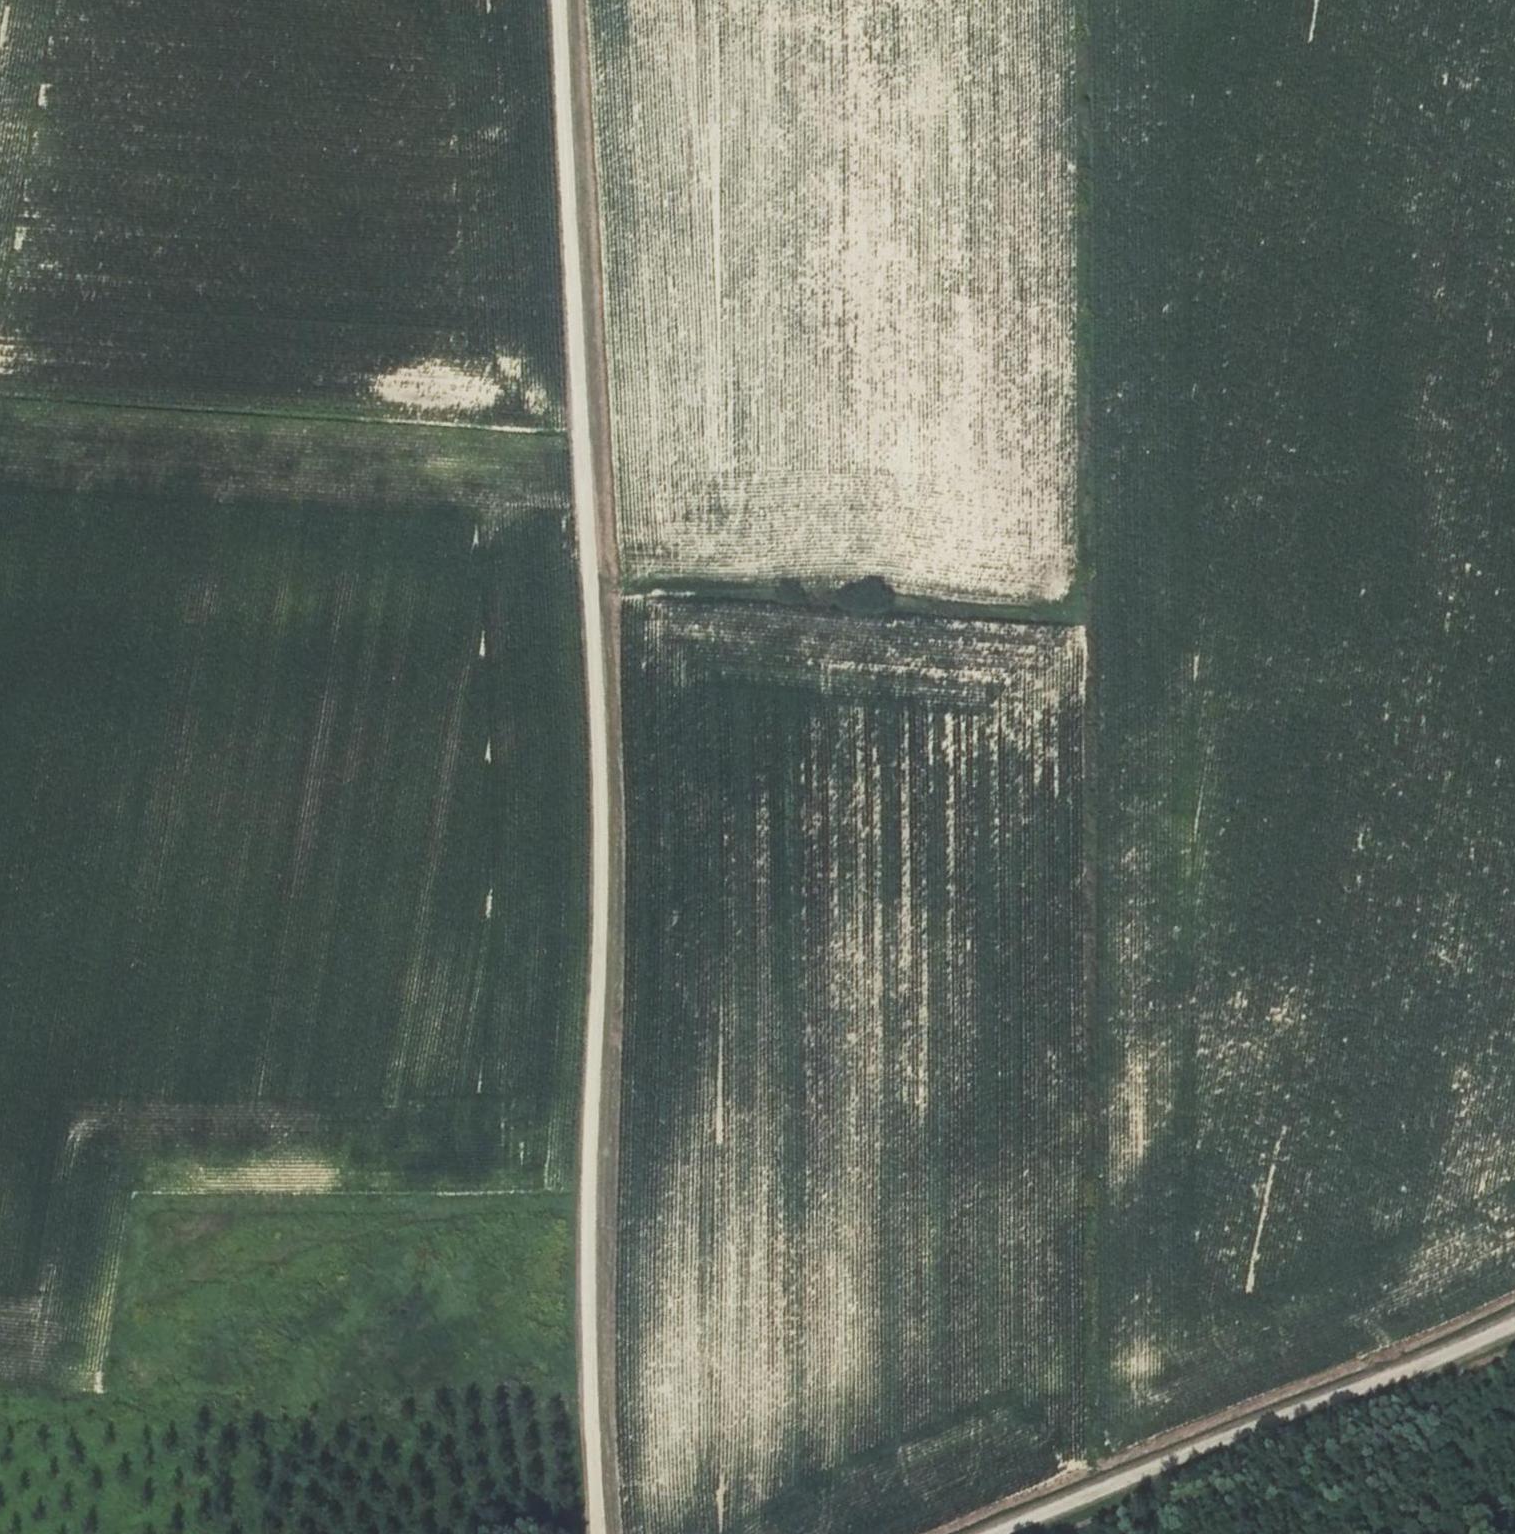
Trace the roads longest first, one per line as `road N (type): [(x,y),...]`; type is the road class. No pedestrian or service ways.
road 1 (track): [(598,1533),(588,1224),(600,794),(559,0)]
road 2 (track): [(1001,1533),(1514,1323)]

